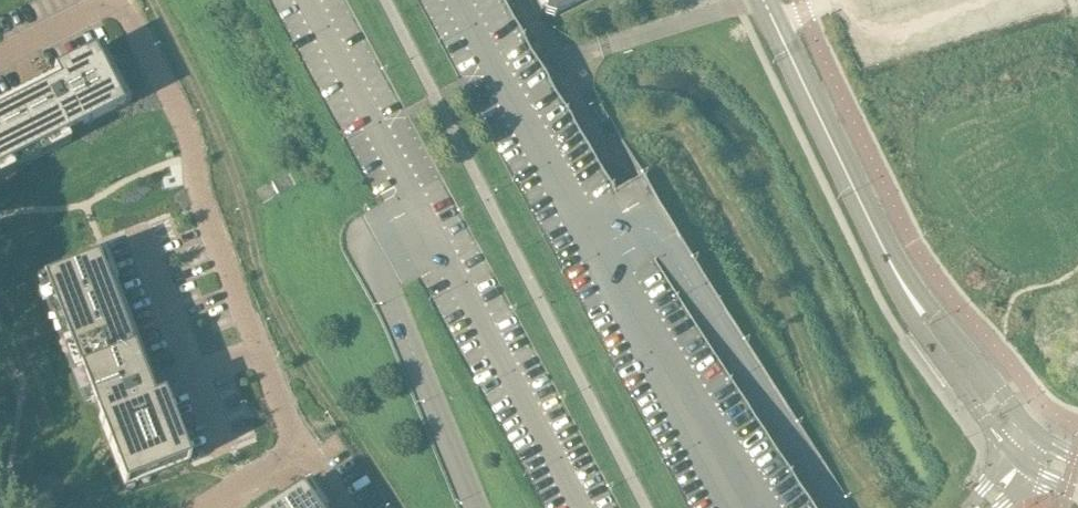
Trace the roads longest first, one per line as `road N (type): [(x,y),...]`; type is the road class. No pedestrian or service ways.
road 1 (residential): [(0,57),(107,3),(123,5),(187,129),(200,200),(301,445)]
road 2 (track): [(398,507),(261,291),(210,120),(150,0)]
road 3 (unclassified): [(595,250),(630,228),(660,238),(830,507)]
road 4 (unclassified): [(910,297),(764,0)]
road 5 (residential): [(475,507),(377,265),(386,247),(427,224)]
road 6 (unclassified): [(910,297),(920,328),(1018,468)]
road 7 (unclassified): [(1041,439),(910,297)]

